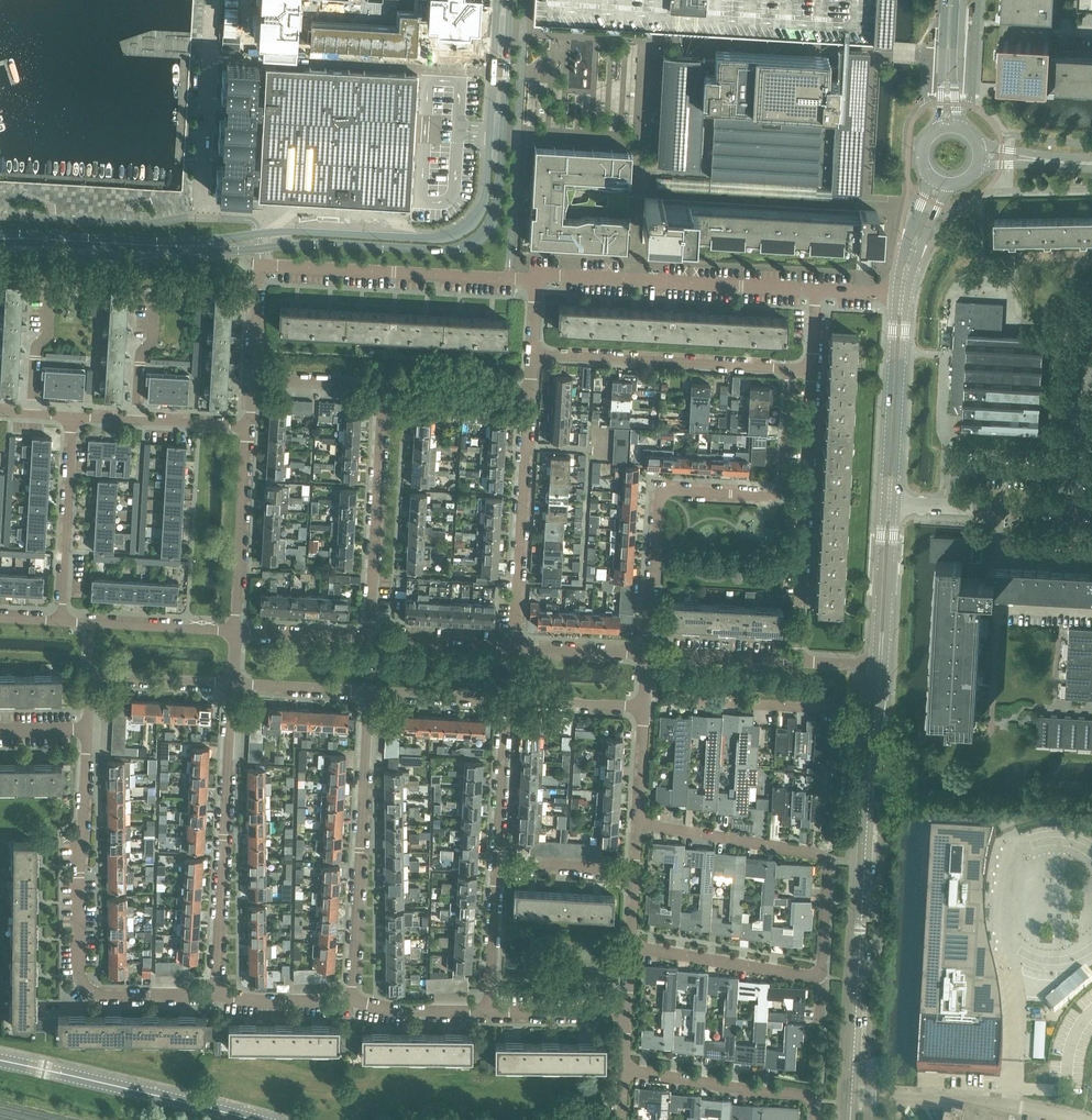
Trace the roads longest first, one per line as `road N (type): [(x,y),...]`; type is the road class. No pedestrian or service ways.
road 1 (unclassified): [(219,245),(442,250),(478,238),(498,199),(510,0)]
road 2 (unclassified): [(496,0),(486,202),(470,225),(442,238),(285,232),(219,245)]
road 3 (unclassified): [(852,1097),(878,665)]
road 4 (residential): [(647,654),(660,489),(778,495),(790,368)]
road 5 (residential): [(252,379),(260,265),(535,279)]
road 6 (unclassified): [(215,994),(94,992),(80,975),(88,729)]
road 7 (residential): [(351,1001),(368,691)]
road 8 (residential): [(215,994),(232,684)]
road 9 (residential): [(796,661),(812,370)]
road 10 (residential): [(535,279),(817,289)]
road 11 (unclassified): [(263,1119),(0,1060)]
road 12 (residential): [(531,353),(790,368)]
road 13 (residential): [(515,648),(529,394)]
road 14 (residential): [(369,638),(383,386)]
road 15 (residential): [(1070,1119),(976,1102),(852,1097)]
road 16 (residential): [(812,1119),(814,1096),(624,1070)]
road 17 (unclassified): [(889,502),(902,295)]
road 18 (residential): [(234,631),(249,426)]
road 19 (residential): [(62,621),(71,416)]
road 20 (unclassified): [(203,203),(214,0)]
road 21 (residential): [(645,700),(843,709)]
road 22 (residential): [(821,978),(630,946)]
road 23 (residential): [(827,856),(637,821)]
road 24 (residential): [(1075,513),(889,502)]
road 25 (residential): [(496,874),(507,698)]
road 26 (unclassified): [(0,239),(173,246)]
road 27 (residential): [(234,631),(62,621)]
road 28 (unclassified): [(878,665),(889,502)]
road 29 (residential): [(647,654),(796,661)]
road 30 (residential): [(515,648),(369,638)]
road 31 (residential): [(383,386),(529,394)]
road 32 (residential): [(1075,513),(1080,370)]
road 33 (residential): [(633,882),(571,865),(496,874)]
road 34 (residential): [(368,691),(507,698)]
road 35 (residential): [(488,1009),(627,1016)]
road 36 (residential): [(507,698),(645,709)]
road 37 (residential): [(351,1001),(488,1009)]
road 38 (residential): [(232,684),(368,691)]
road 39 (residential): [(215,994),(351,1001)]
road 40 (residential): [(488,1009),(496,874)]
road 41 (residential): [(369,638),(234,631)]
road 42 (residential): [(98,677),(232,684)]
road 43 (residential): [(647,654),(515,648)]
road 44 (residential): [(30,414),(36,282)]
road 45 (residential): [(136,420),(140,288)]
road 46 (residential): [(252,379),(383,386)]
road 47 (unclassified): [(944,0),(939,127)]
road 48 (unclassified): [(958,125),(960,0)]
road 49 (residential): [(827,856),(821,978)]

